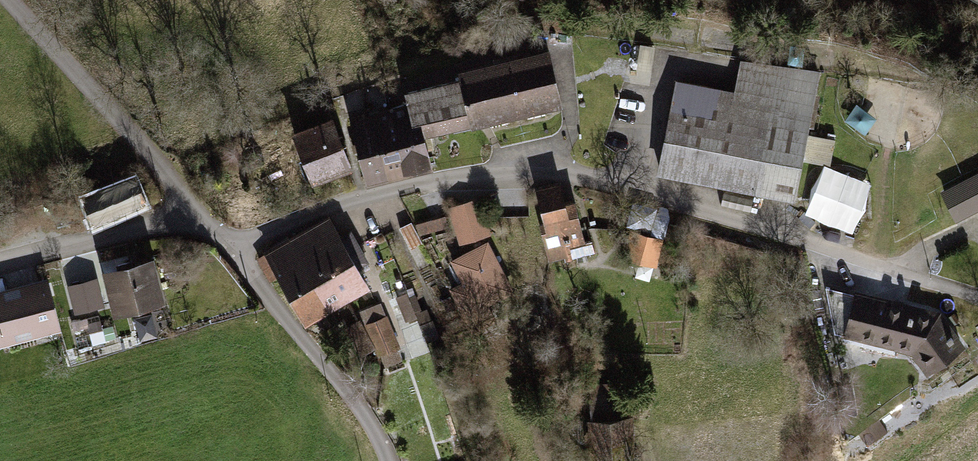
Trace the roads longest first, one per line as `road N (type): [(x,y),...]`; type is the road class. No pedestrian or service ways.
road 1 (residential): [(230,247),(363,196),(539,174),(735,221),(977,297)]
road 2 (residential): [(8,0),(196,212)]
road 3 (residential): [(230,247),(372,423),(386,460)]
road 4 (residential): [(196,212),(0,263)]

